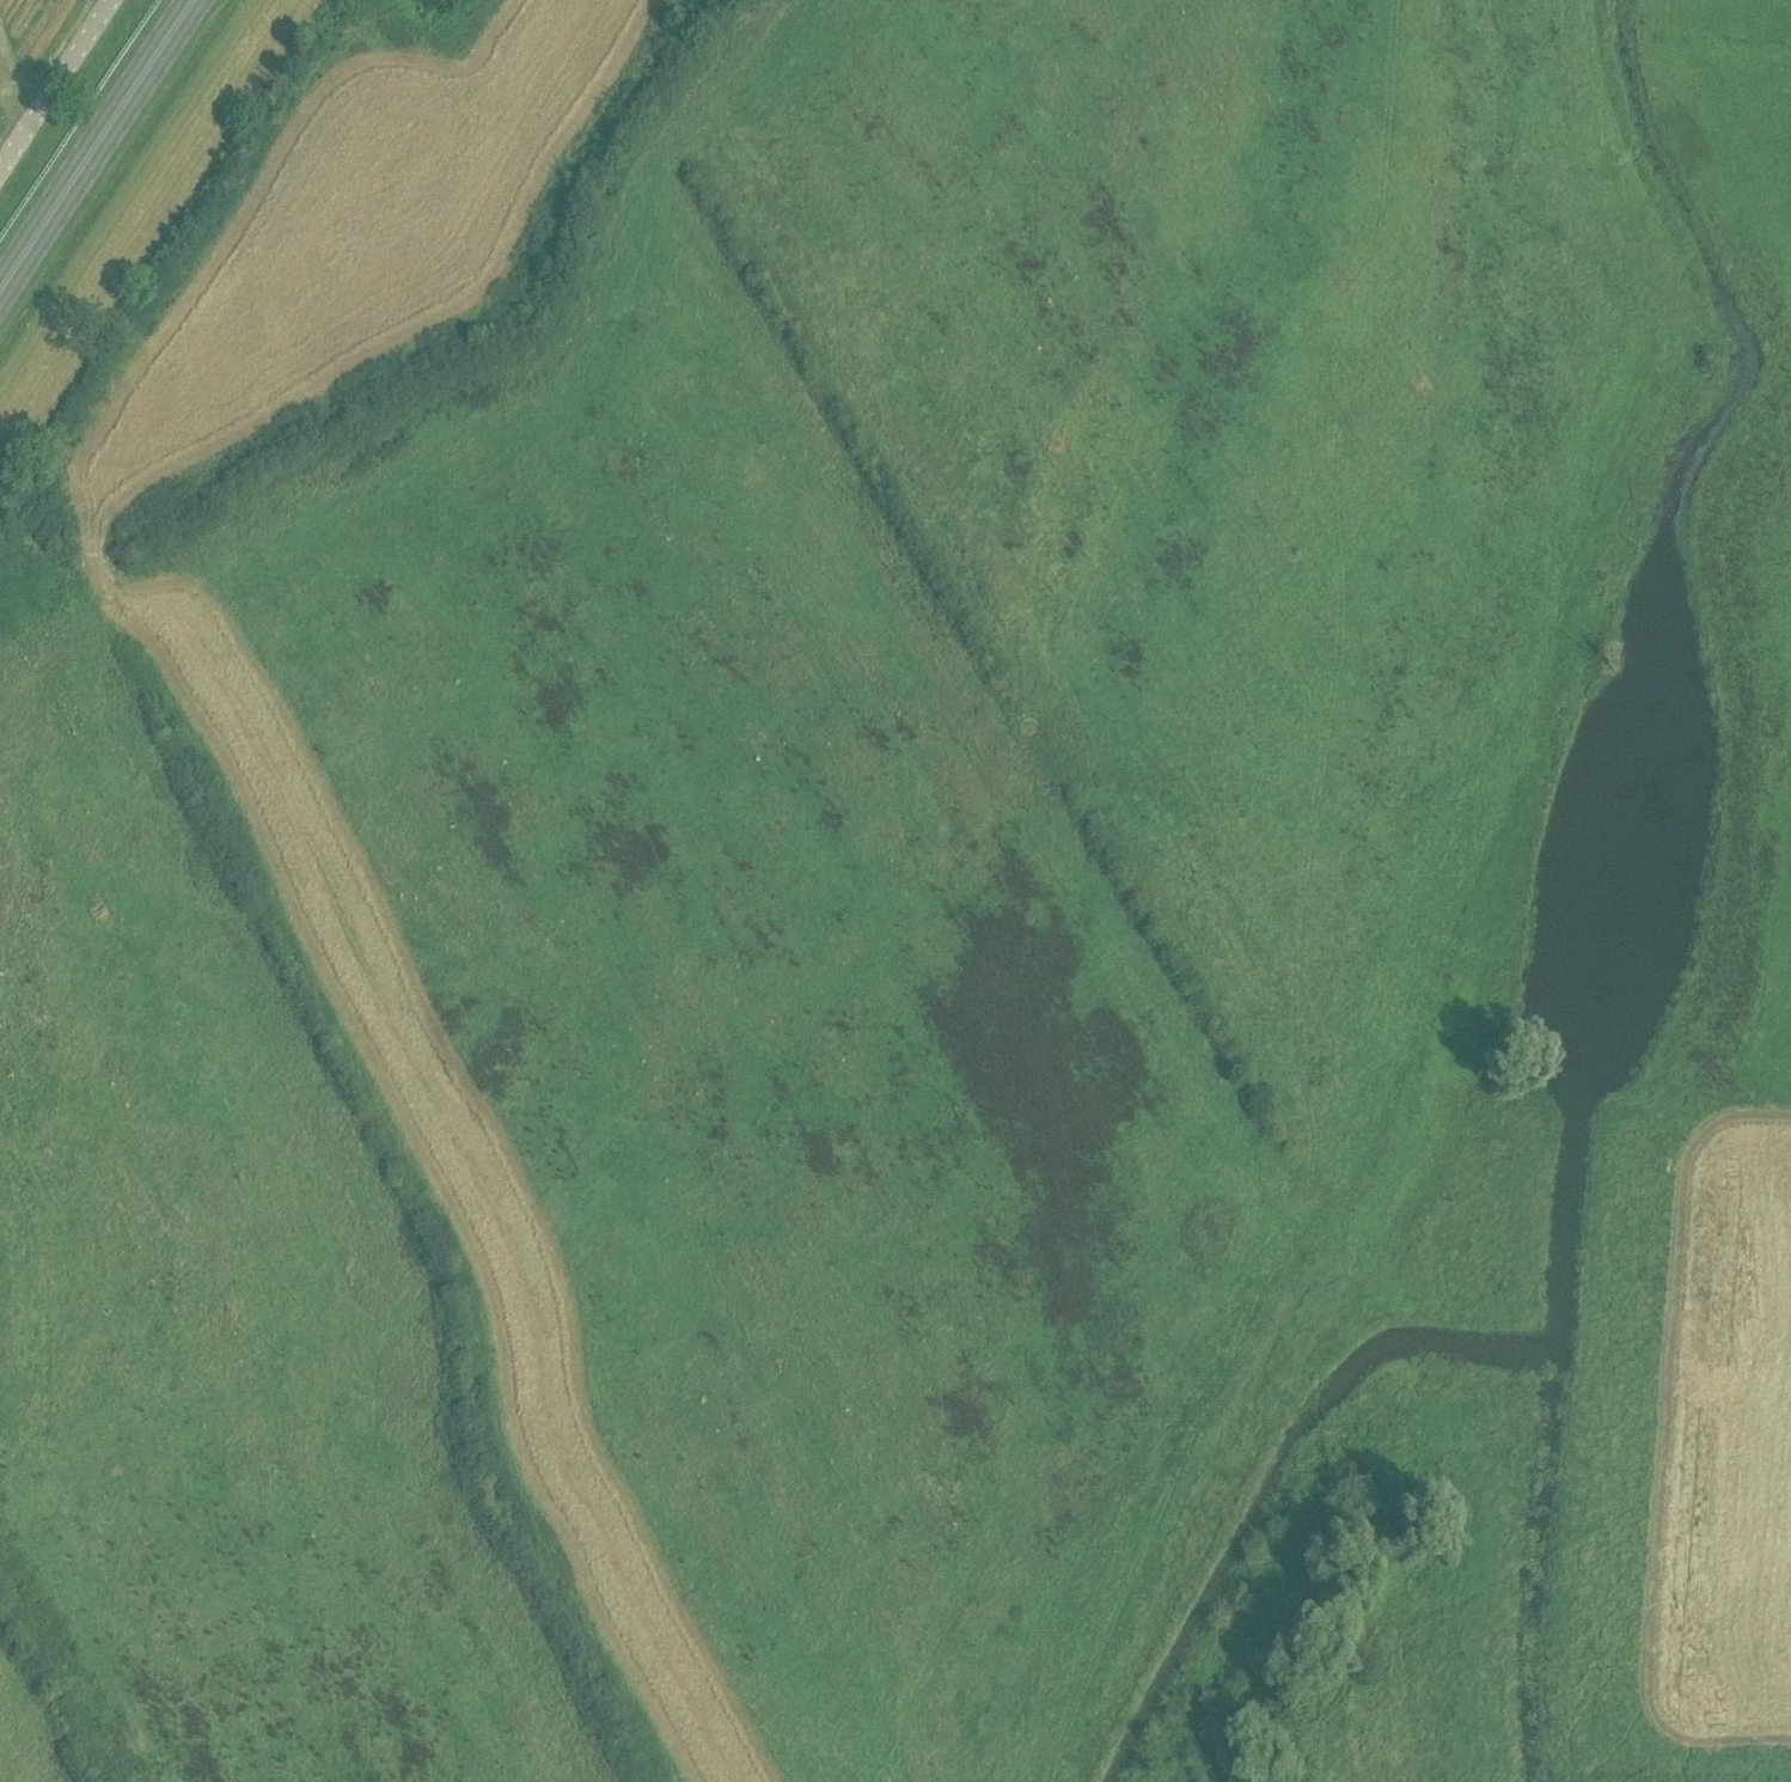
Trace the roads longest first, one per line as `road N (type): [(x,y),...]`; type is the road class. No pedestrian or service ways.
road 1 (primary): [(0,310),(208,0)]
road 2 (unclassified): [(116,0),(0,176)]

